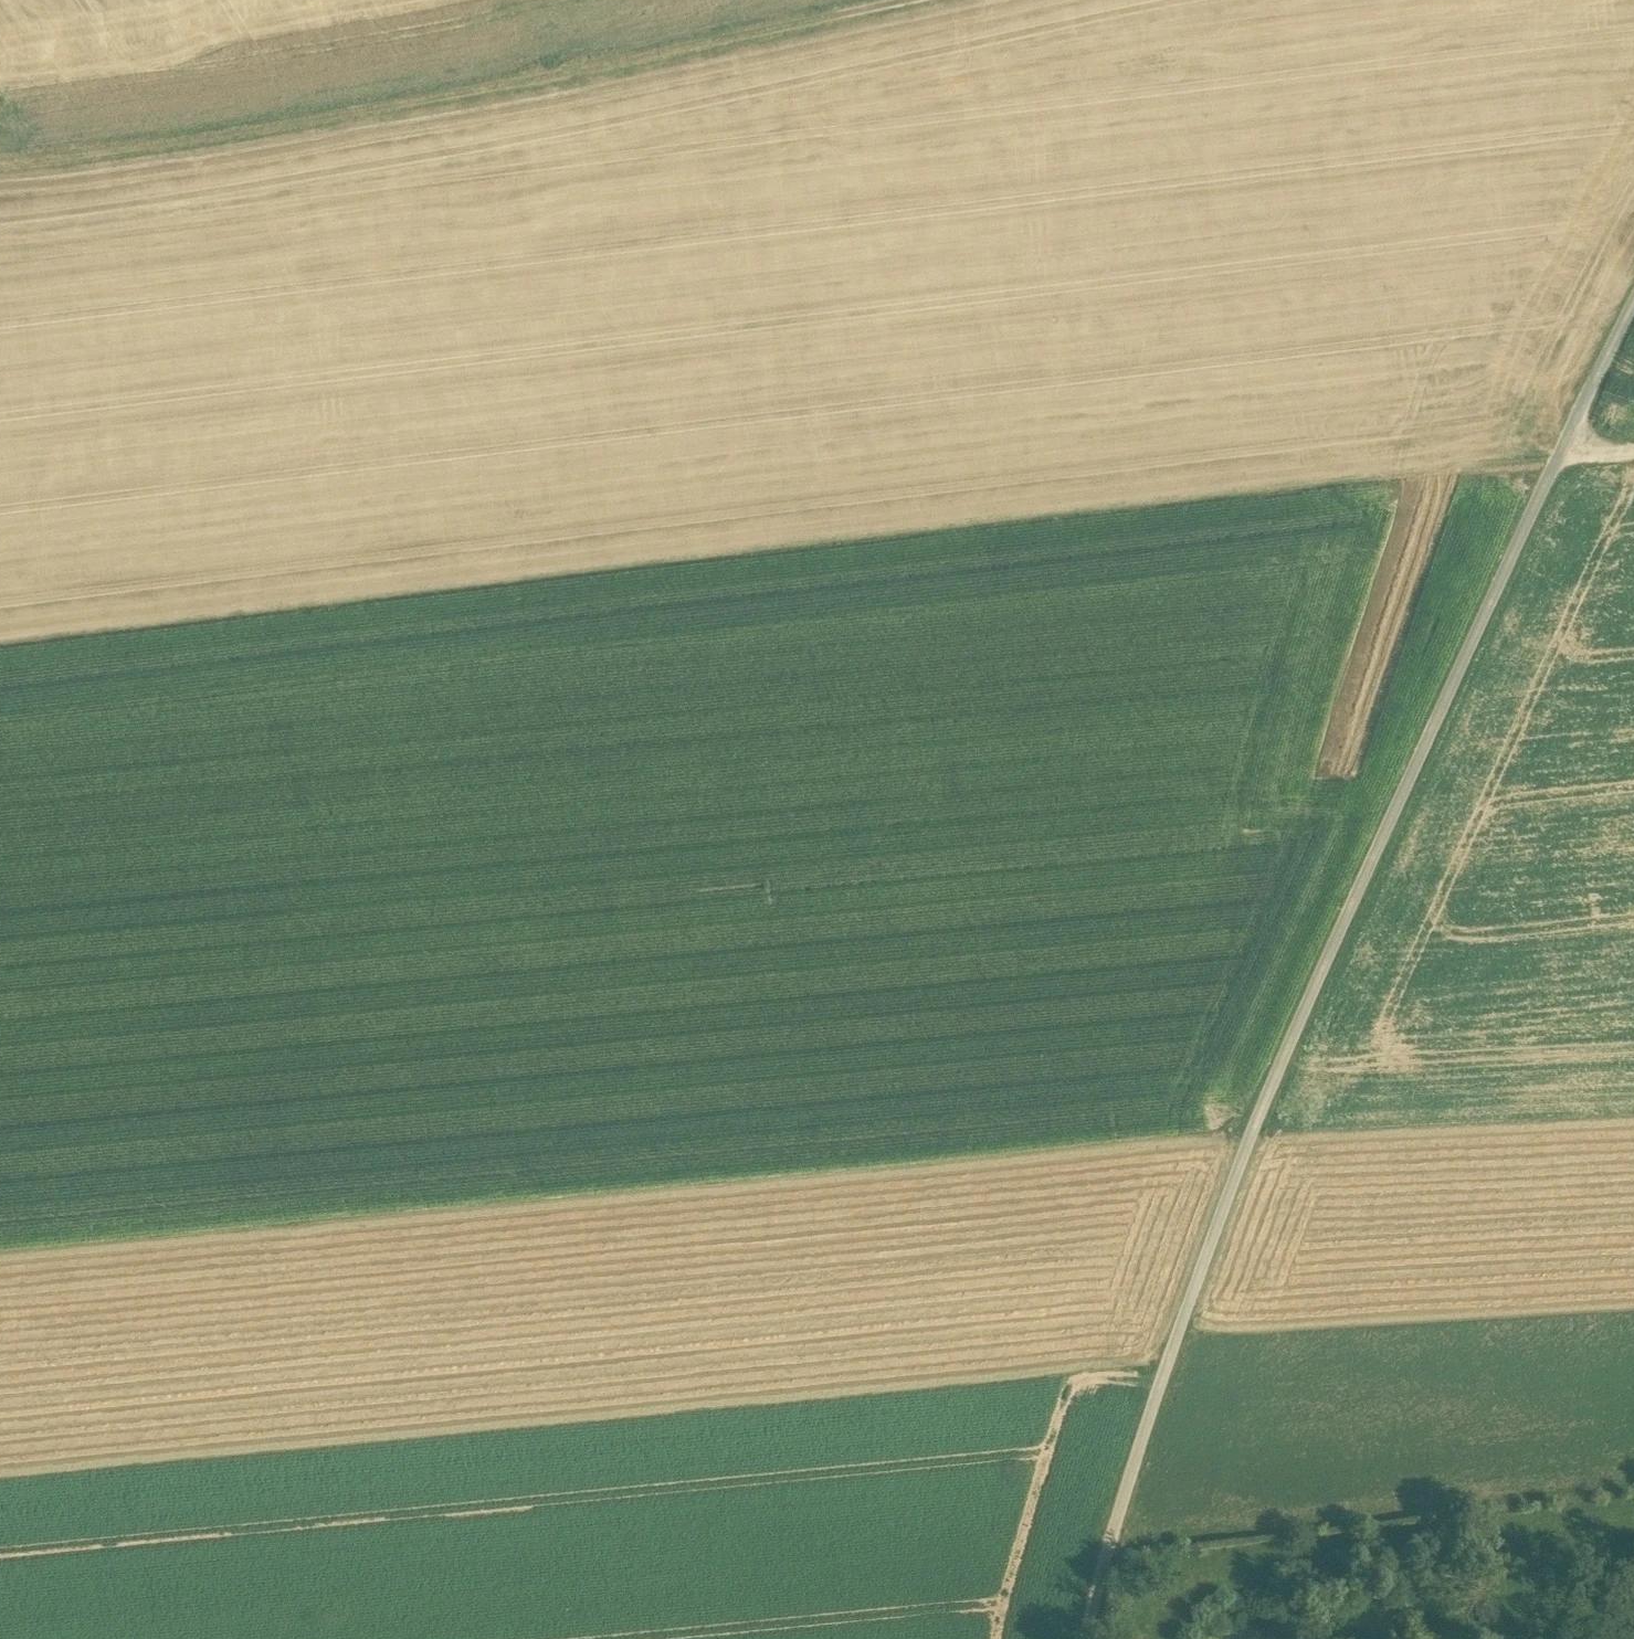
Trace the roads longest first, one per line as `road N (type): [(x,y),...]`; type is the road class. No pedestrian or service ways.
road 1 (secondary): [(756,1638),(1589,41),(1618,0)]
road 2 (unclassified): [(1633,305),(1253,1130),(1109,1551),(1091,1638)]
road 3 (track): [(891,0),(215,136),(0,153)]

